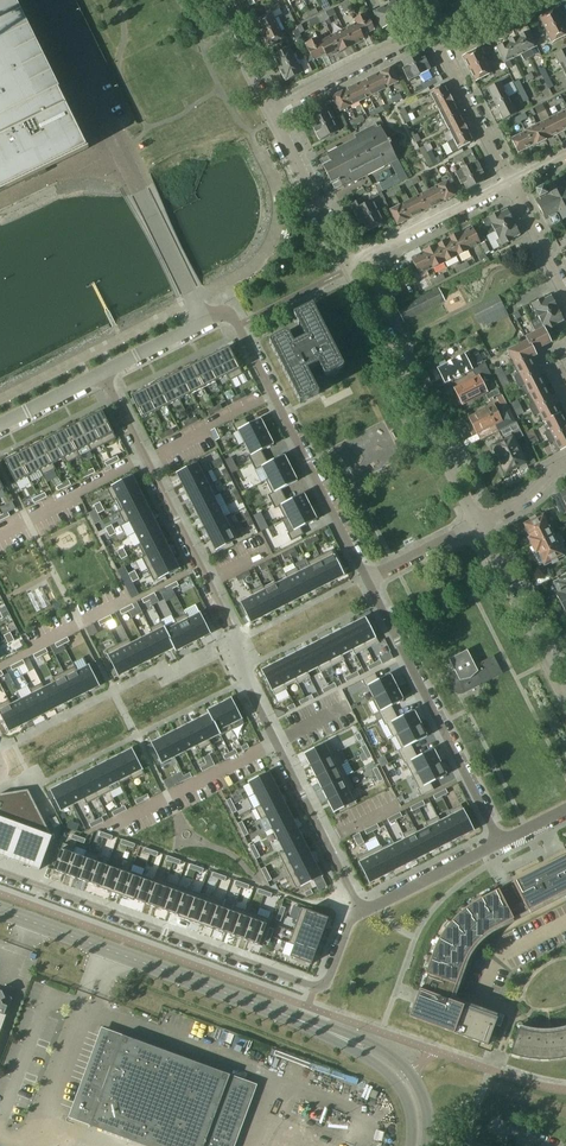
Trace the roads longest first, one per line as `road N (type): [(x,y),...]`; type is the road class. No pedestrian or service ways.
road 1 (residential): [(102,372),(360,912)]
road 2 (tertiary): [(420,1145),(414,1095),(375,1053),(0,911)]
road 3 (residential): [(360,912),(349,923),(327,982),(313,987),(0,872)]
road 4 (unclassified): [(205,318),(47,0)]
road 5 (residential): [(501,840),(366,579)]
road 6 (residential): [(478,525),(347,265)]
road 7 (residential): [(366,579),(237,326)]
road 8 (residential): [(565,703),(478,525)]
road 9 (residential): [(268,112),(432,29)]
road 10 (residential): [(510,183),(347,265)]
road 11 (residential): [(510,183),(432,29)]
road 12 (residential): [(347,265),(268,112)]
road 13 (residential): [(360,912),(501,840)]
road 14 (residential): [(268,112),(211,0)]
road 15 (residential): [(366,579),(478,525)]
road 16 (residential): [(565,291),(510,183)]

